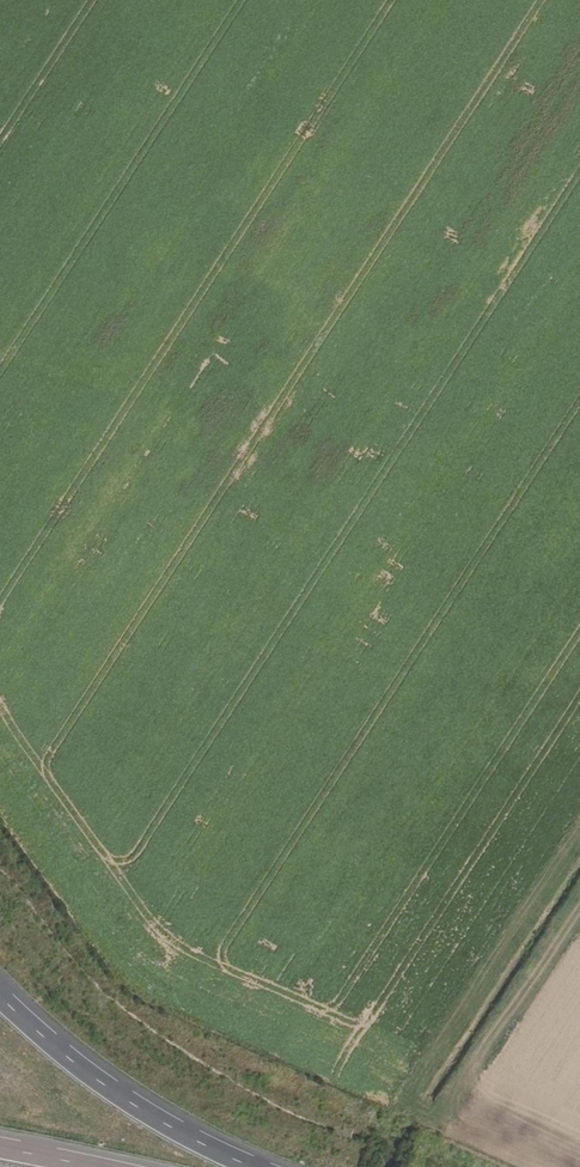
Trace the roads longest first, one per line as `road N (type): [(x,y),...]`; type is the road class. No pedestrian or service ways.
road 1 (motorway): [(252,1166),(130,1102),(0,996)]

